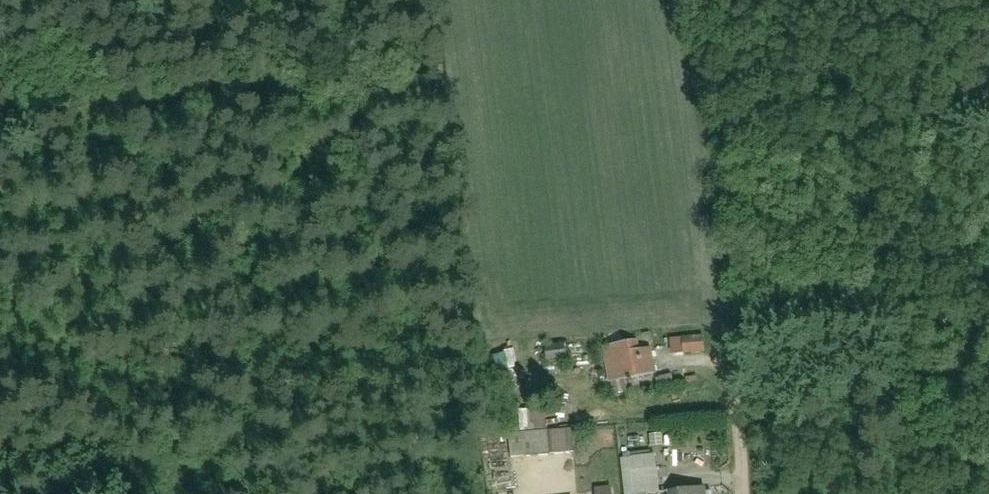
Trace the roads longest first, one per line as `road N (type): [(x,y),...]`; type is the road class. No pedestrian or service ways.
road 1 (track): [(356,278),(120,299),(0,288)]
road 2 (track): [(103,493),(120,299)]

